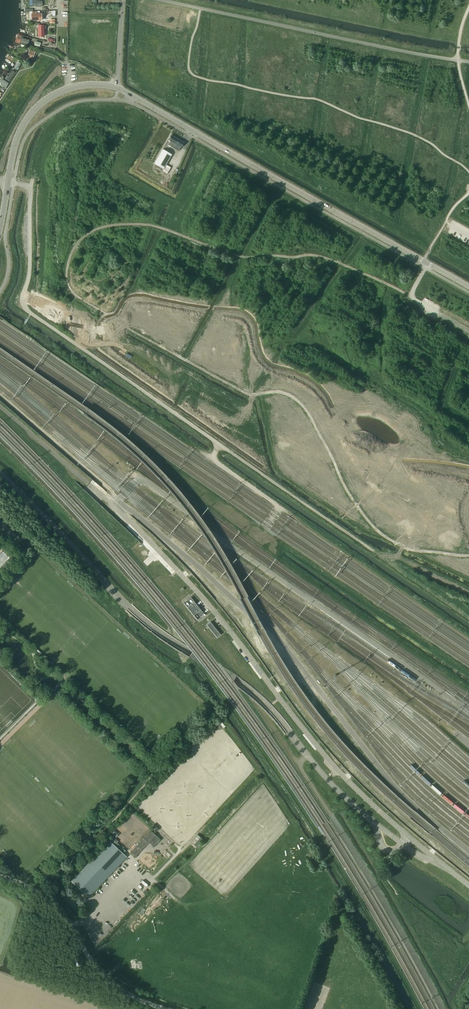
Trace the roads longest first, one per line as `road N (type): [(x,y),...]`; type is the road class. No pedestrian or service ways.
road 1 (track): [(420,1008),(325,844),(205,673)]
road 2 (secondary): [(427,263),(117,88)]
road 3 (unclassified): [(163,1008),(113,986),(55,907),(0,875)]
road 4 (secondary): [(117,88),(82,85),(37,106),(17,137),(8,181)]
road 5 (track): [(0,395),(118,501)]

